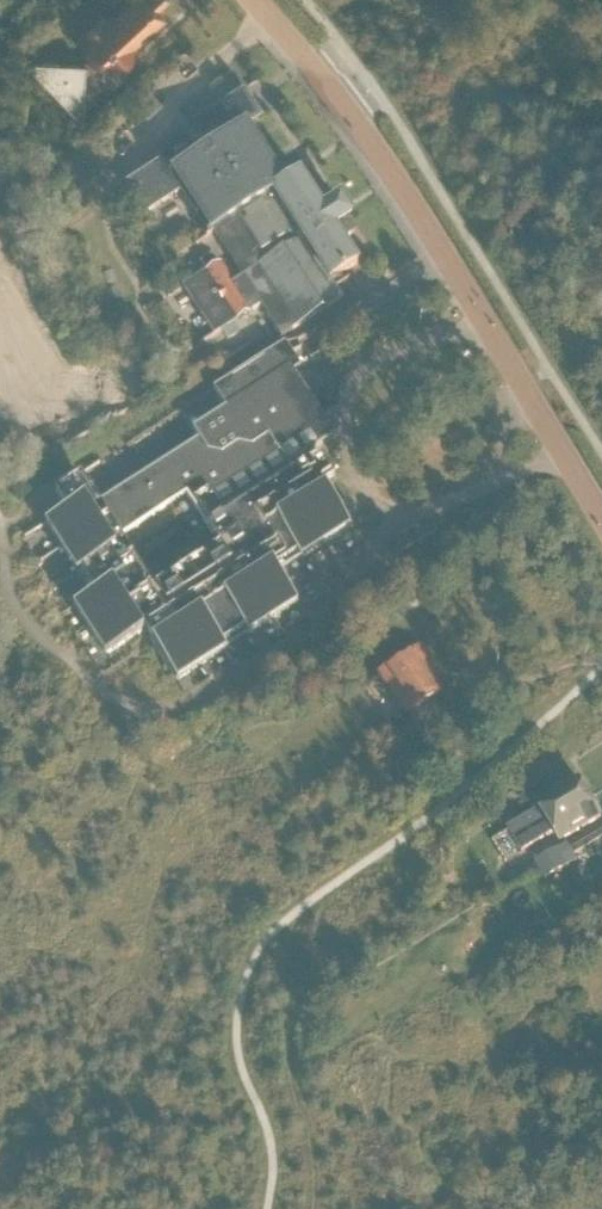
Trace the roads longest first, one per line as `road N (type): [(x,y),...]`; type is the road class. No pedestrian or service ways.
road 1 (tertiary): [(601,524),(419,220),(253,0)]

